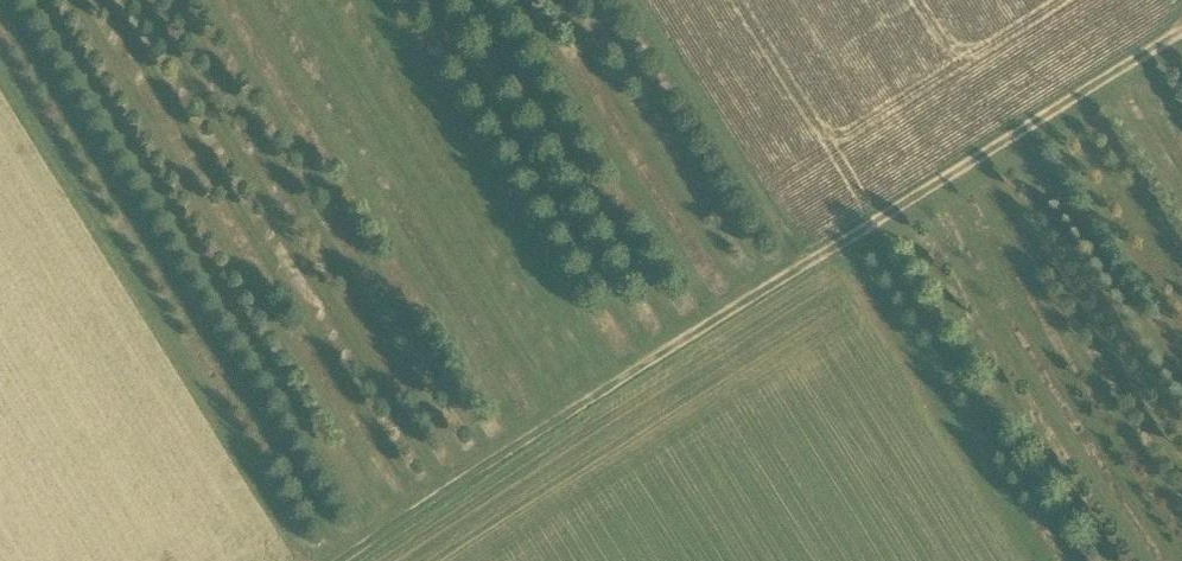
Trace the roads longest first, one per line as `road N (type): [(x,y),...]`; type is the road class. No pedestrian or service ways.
road 1 (track): [(1181,28),(332,560)]

